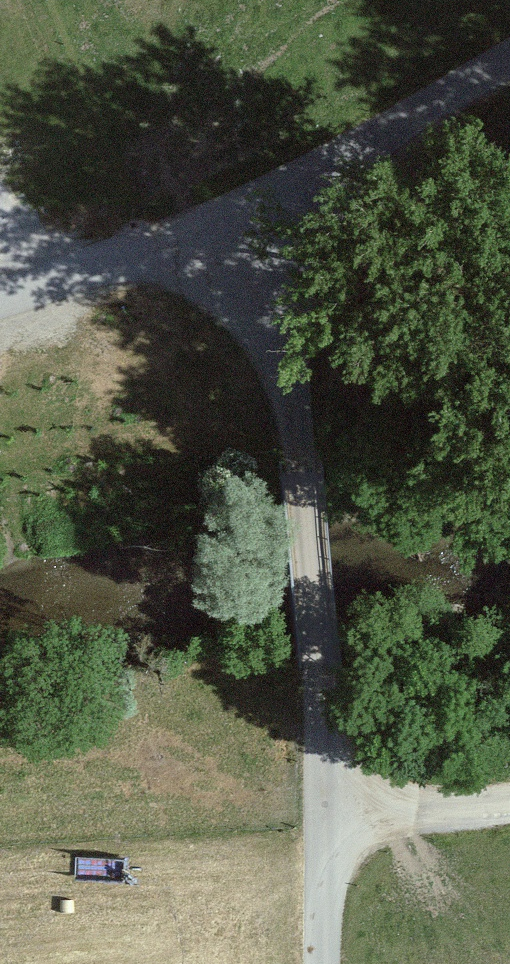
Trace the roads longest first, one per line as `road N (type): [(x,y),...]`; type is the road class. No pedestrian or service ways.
road 1 (unclassified): [(320,963),(318,668),(301,467),(279,336),(238,241)]
road 2 (unclassified): [(238,241),(351,154),(509,61)]
road 3 (unclassified): [(238,241),(80,270),(0,300)]
road 4 (track): [(320,821),(509,793)]

